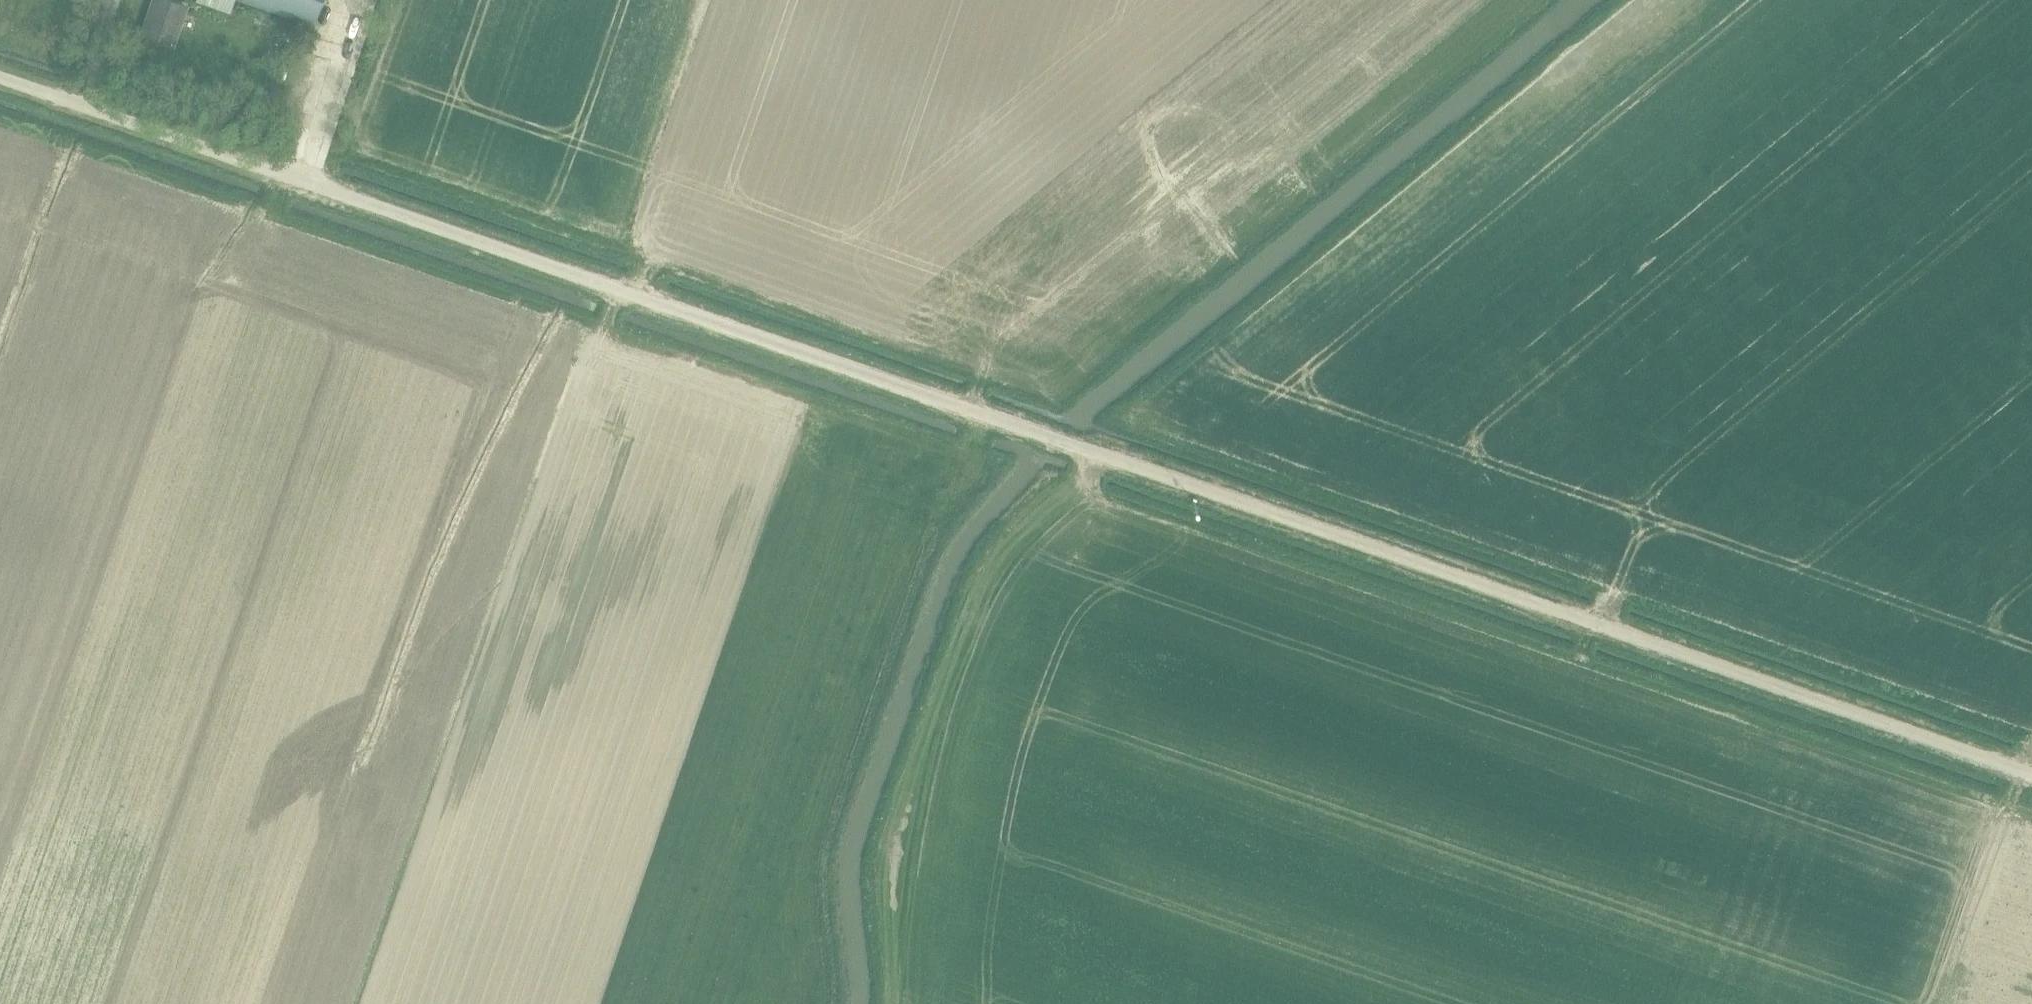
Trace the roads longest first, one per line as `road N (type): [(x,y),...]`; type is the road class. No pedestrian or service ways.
road 1 (unclassified): [(2031,772),(0,76)]

